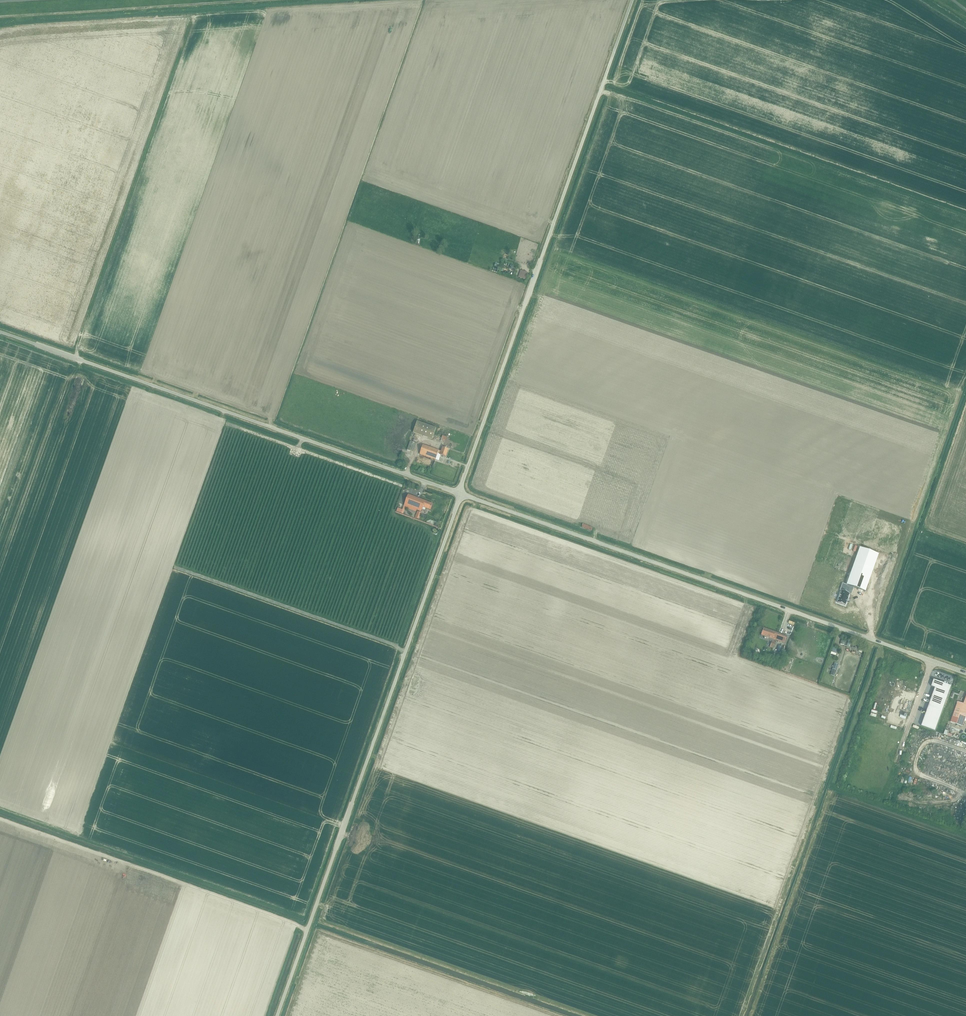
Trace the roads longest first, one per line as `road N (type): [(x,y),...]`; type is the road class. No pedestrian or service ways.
road 1 (unclassified): [(277,1015),(460,494)]
road 2 (unclassified): [(460,494),(632,0)]
road 3 (unclassified): [(460,494),(0,332)]
road 4 (unclassified): [(908,652),(460,494)]
road 5 (track): [(184,44),(77,349),(79,370)]
road 6 (track): [(307,930),(0,819)]
road 7 (unclassified): [(0,16),(265,0)]

